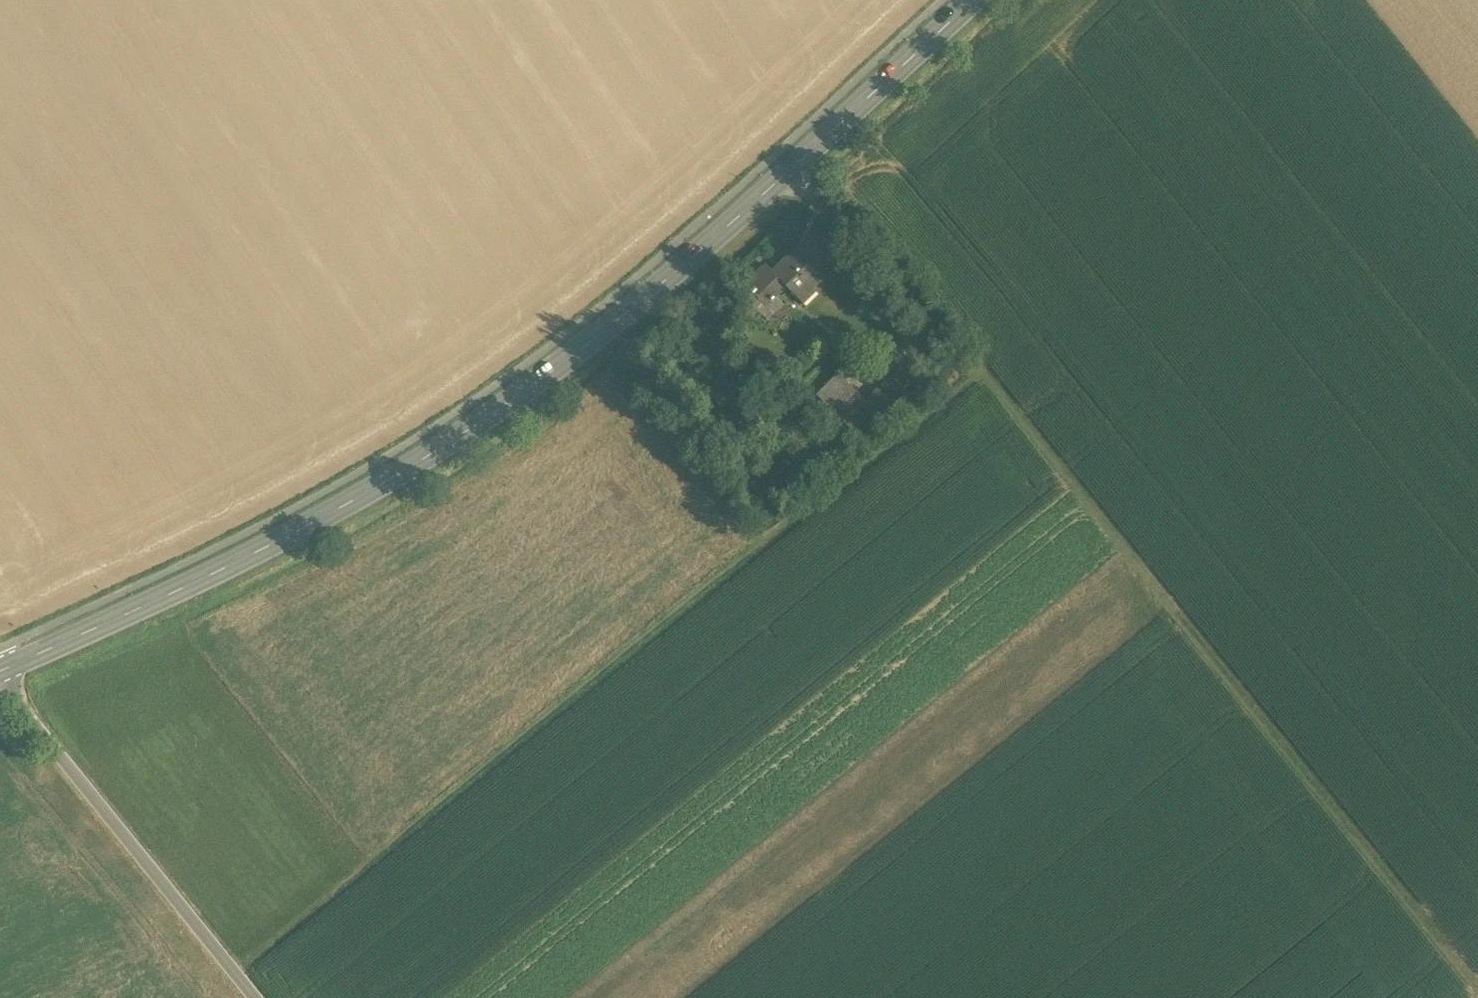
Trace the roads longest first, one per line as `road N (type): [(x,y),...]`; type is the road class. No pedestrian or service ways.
road 1 (track): [(237,972),(982,368),(1477,984)]
road 2 (tertiary): [(0,672),(367,495),(605,334),(975,0)]
road 3 (track): [(0,677),(258,997)]

